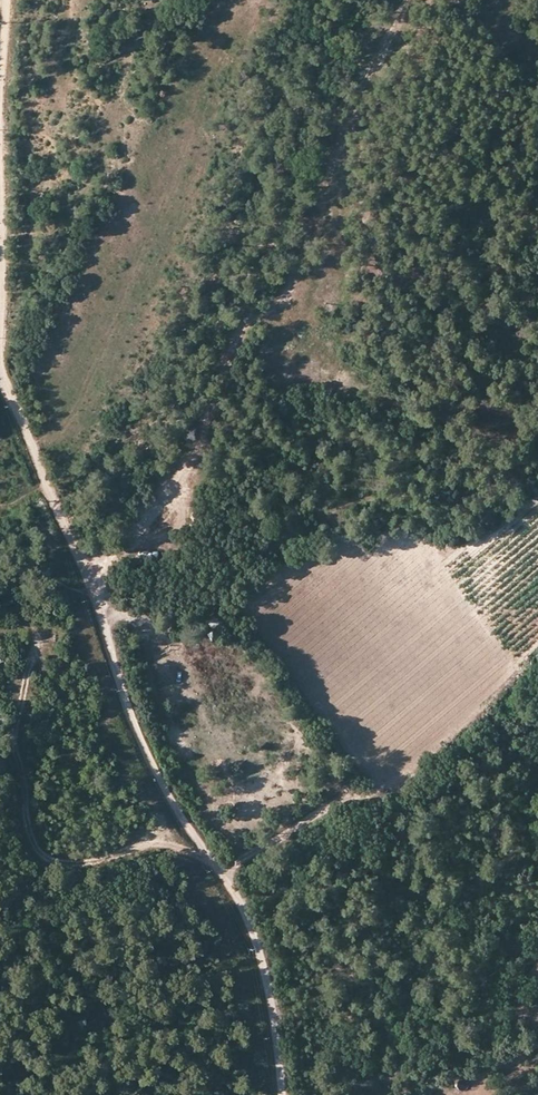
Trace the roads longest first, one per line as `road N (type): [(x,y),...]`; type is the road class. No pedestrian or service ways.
road 1 (track): [(279,1094),(260,954),(233,892),(177,813),(140,737),(100,612)]
road 2 (track): [(208,857),(157,845),(73,867),(39,853),(14,731),(37,635)]
road 3 (track): [(0,275),(10,0)]
road 4 (track): [(100,612),(0,387)]

